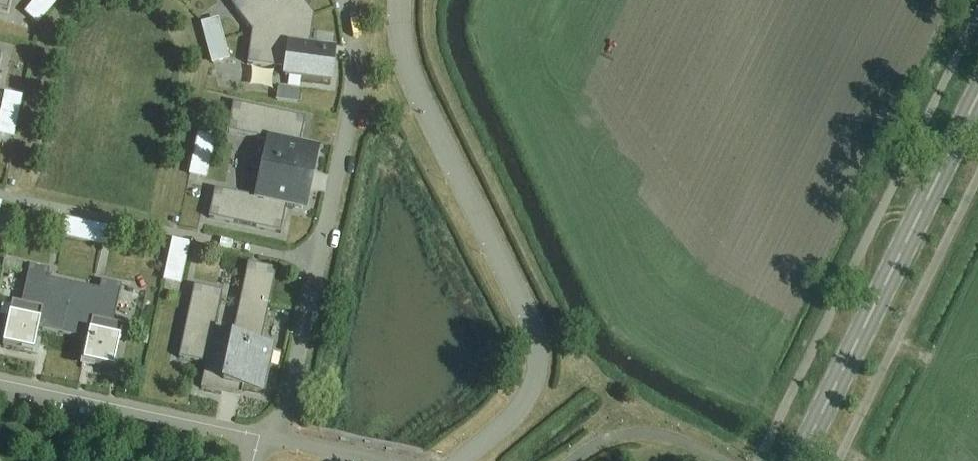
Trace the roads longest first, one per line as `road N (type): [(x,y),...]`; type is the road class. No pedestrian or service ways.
road 1 (residential): [(404,0),(409,68),(538,348),(530,401),(466,460)]
road 2 (residential): [(349,0),(357,31),(355,98),(280,442)]
road 3 (secondary): [(799,460),(977,99)]
road 4 (residential): [(0,383),(258,440)]

